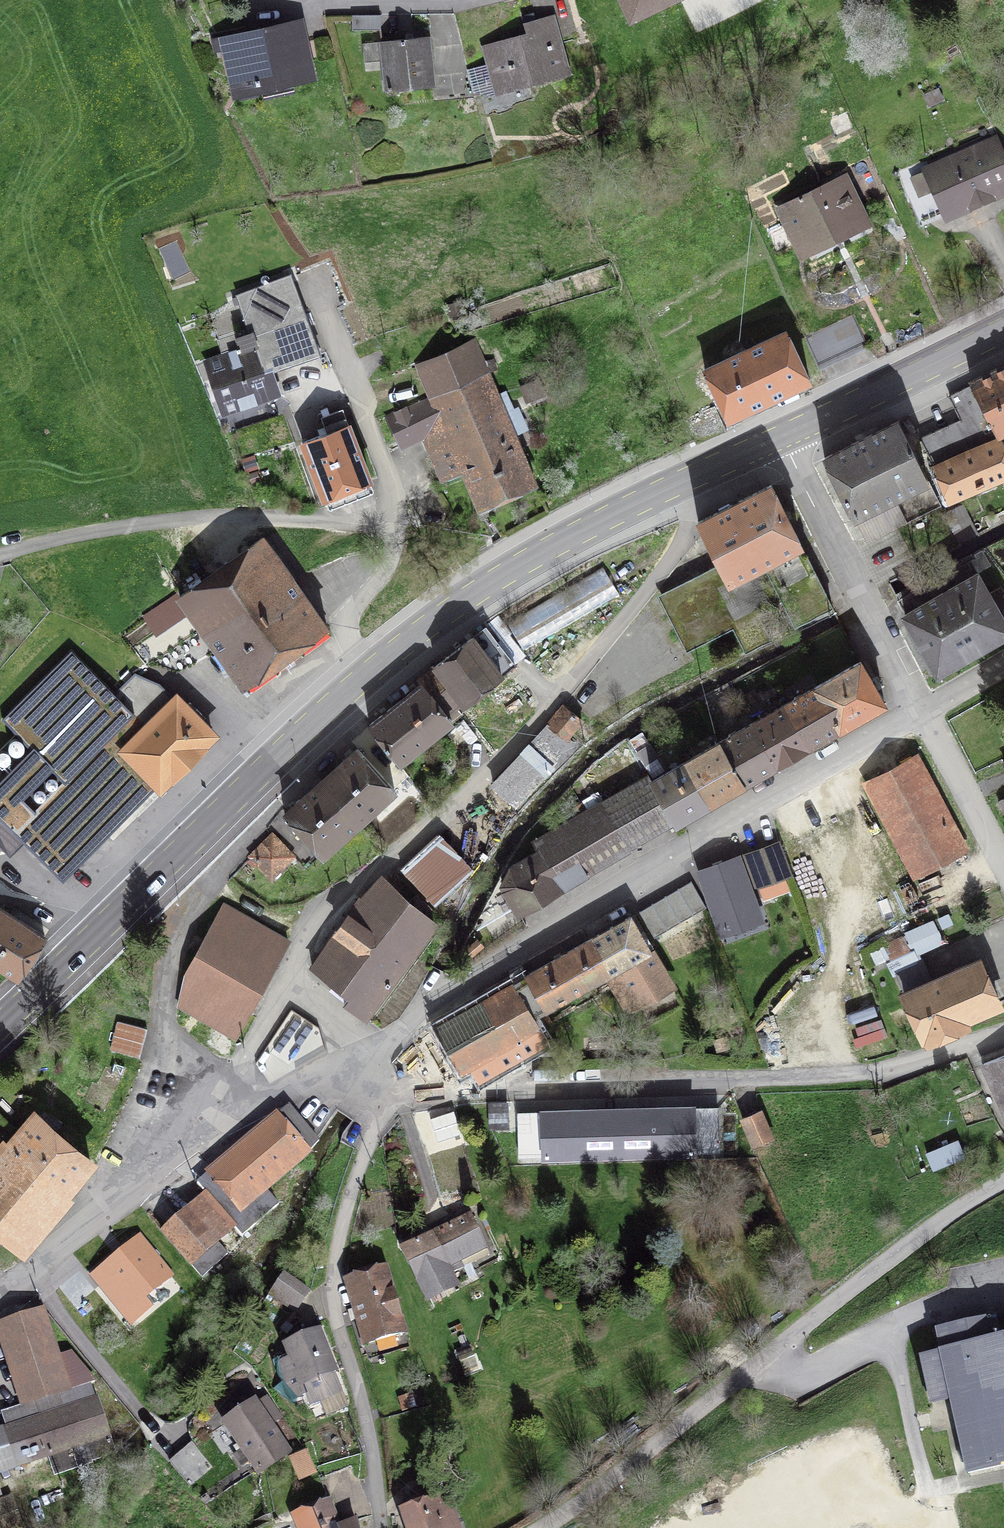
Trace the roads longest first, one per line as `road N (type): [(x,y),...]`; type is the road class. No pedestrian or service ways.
road 1 (residential): [(149,1104),(156,1053),(199,1070),(244,1064),(308,931),(493,768),(590,664),(681,546),(698,478)]
road 2 (primary): [(0,1026),(421,627),(489,576),(698,478)]
road 3 (residential): [(376,1069),(452,986),(921,713)]
road 4 (residential): [(376,1069),(470,1085),(844,1070),(914,1062),(1003,1032)]
road 5 (residential): [(550,1527),(893,1258),(1003,1183)]
road 6 (residential): [(376,1069),(338,1286),(346,1335),(376,1413),(384,1527)]
road 7 (residential): [(921,713),(776,441)]
road 8 (primary): [(776,441),(1003,329)]
road 9 (residential): [(0,1282),(91,1232),(120,1200),(140,1168),(149,1104)]
road 10 (residential): [(149,1104),(376,1069)]
road 11 (residential): [(1003,866),(921,713)]

